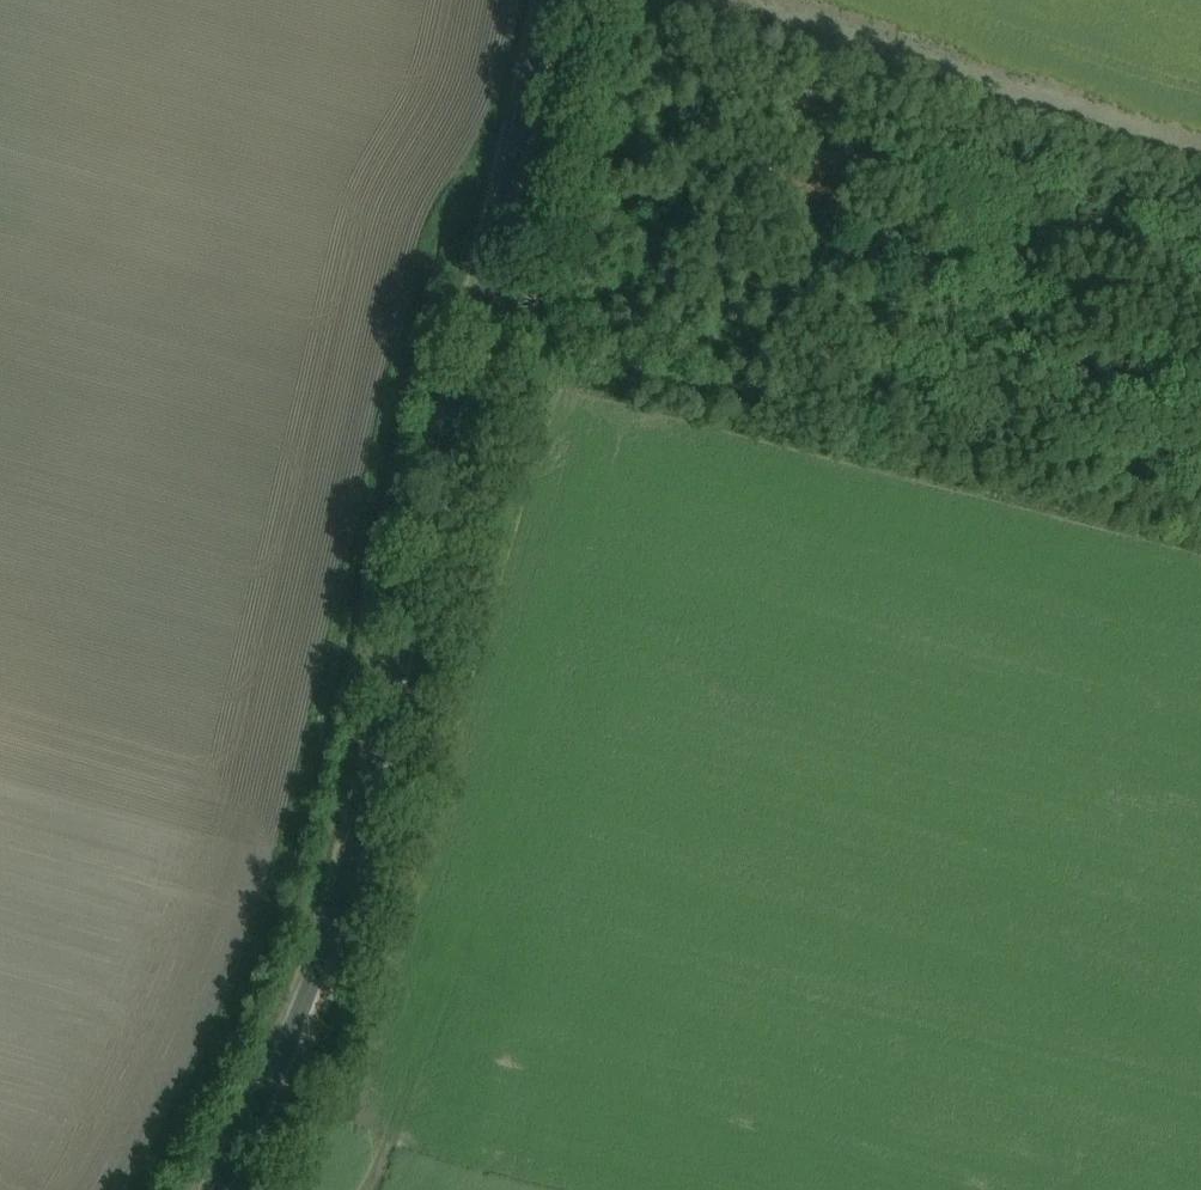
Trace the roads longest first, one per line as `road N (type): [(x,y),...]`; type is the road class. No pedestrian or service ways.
road 1 (tertiary): [(223,1189),(261,1131),(374,833),(549,0)]

